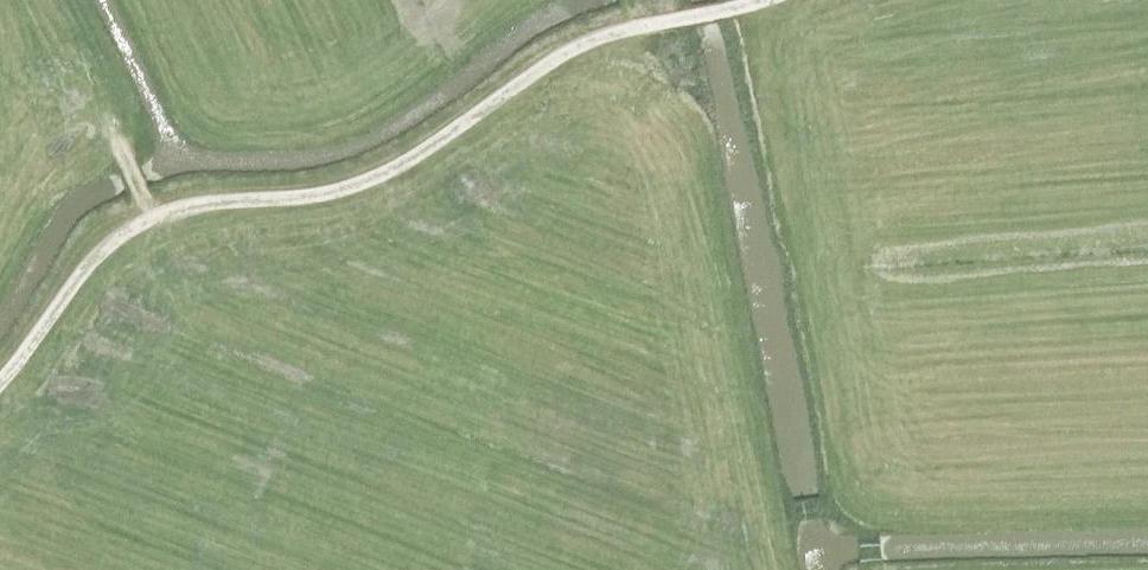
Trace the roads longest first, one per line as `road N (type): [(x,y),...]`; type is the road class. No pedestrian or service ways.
road 1 (track): [(0,384),(122,234),(212,201),(359,185),(596,37),(764,0)]

